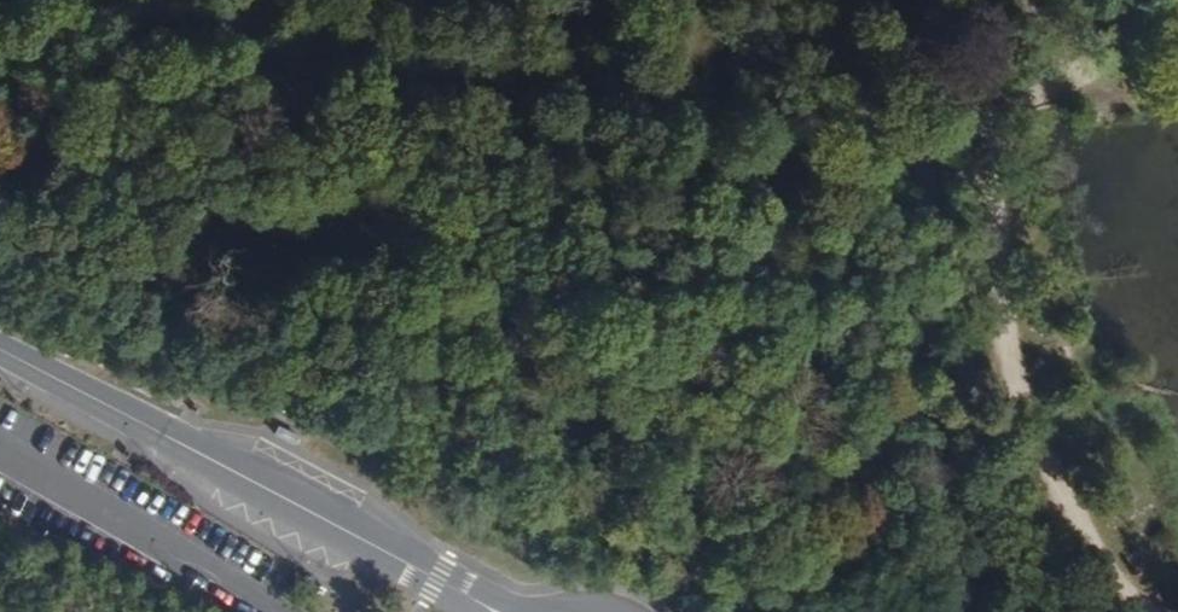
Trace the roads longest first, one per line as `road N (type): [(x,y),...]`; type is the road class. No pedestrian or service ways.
road 1 (secondary): [(0,350),(436,579)]
road 2 (track): [(818,61),(472,0)]

